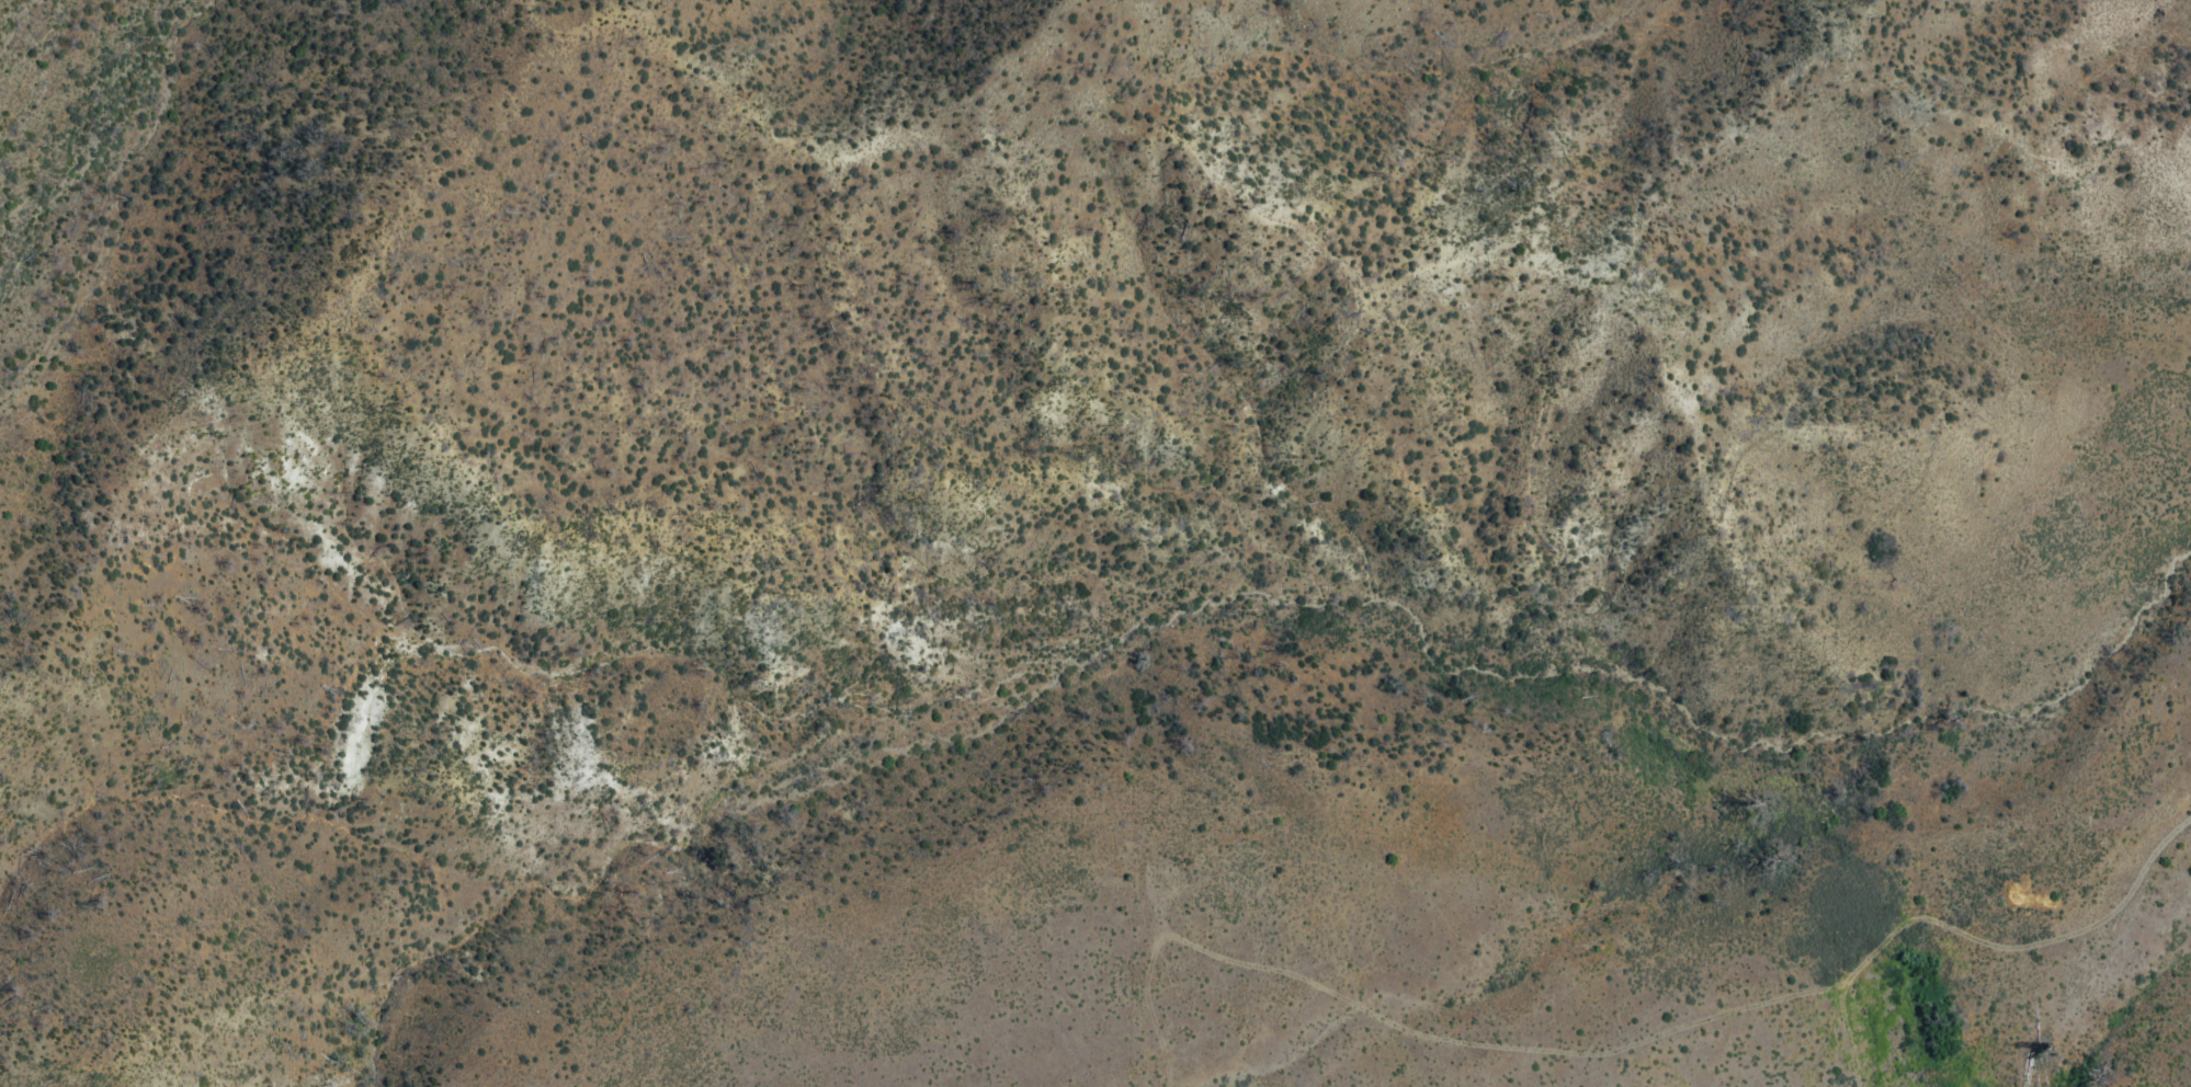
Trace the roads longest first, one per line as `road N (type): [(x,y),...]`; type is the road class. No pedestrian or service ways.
road 1 (track): [(1864,1086),(1864,976),(1900,929),(1935,922),(2020,950),(2084,931),(2123,906),(2190,823)]

